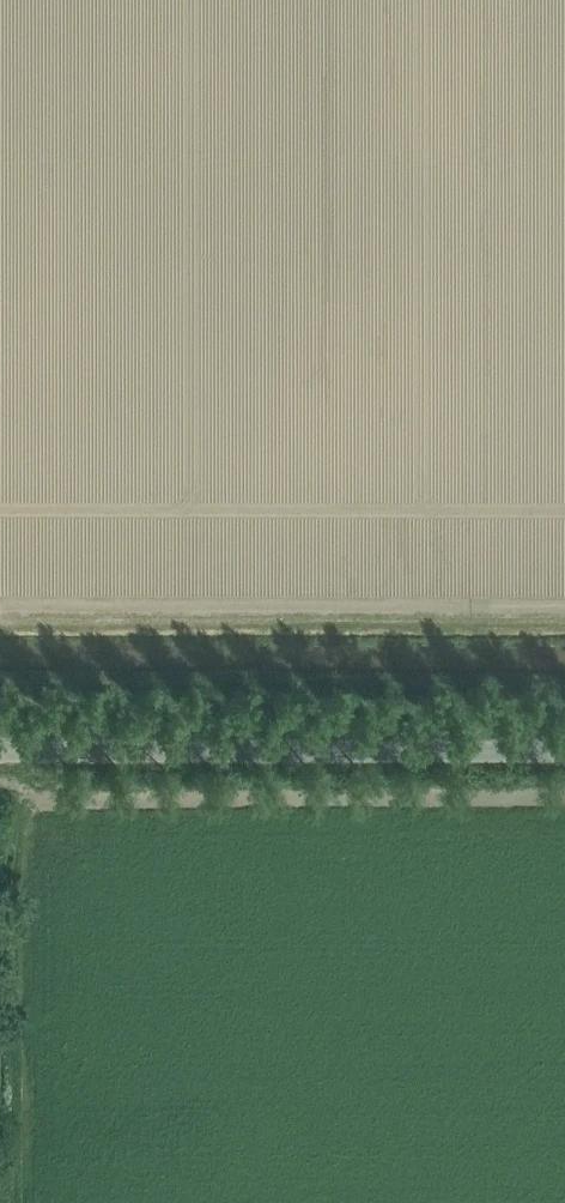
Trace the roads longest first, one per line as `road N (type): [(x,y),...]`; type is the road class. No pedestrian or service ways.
road 1 (unclassified): [(0,752),(564,751)]

